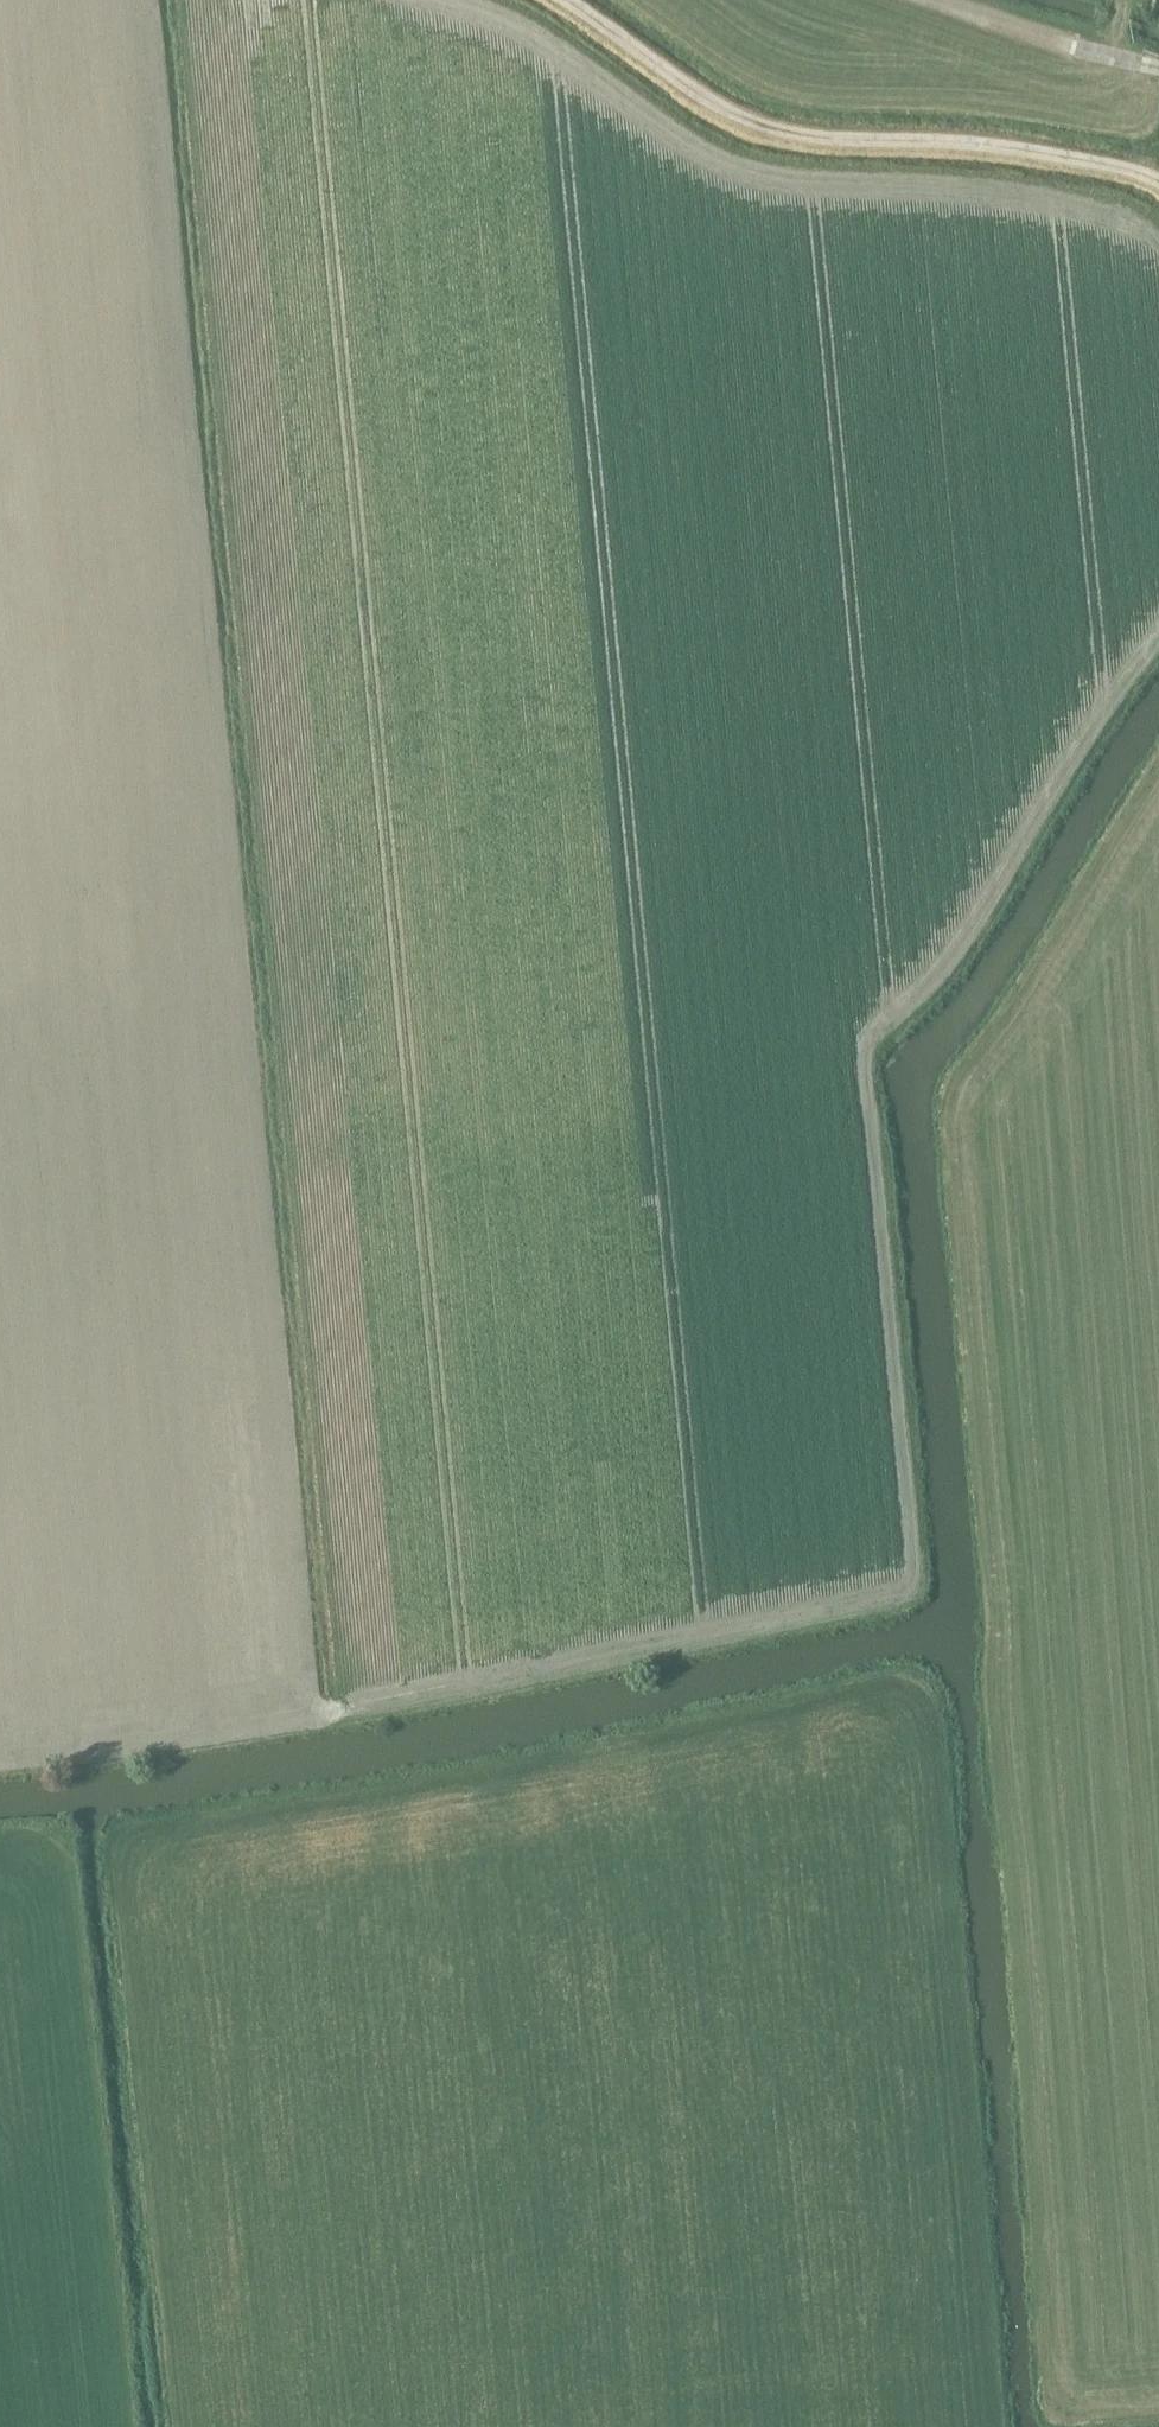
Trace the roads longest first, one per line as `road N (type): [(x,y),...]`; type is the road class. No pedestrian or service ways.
road 1 (track): [(1158,183),(1116,165),(793,137),(731,119),(560,0)]

